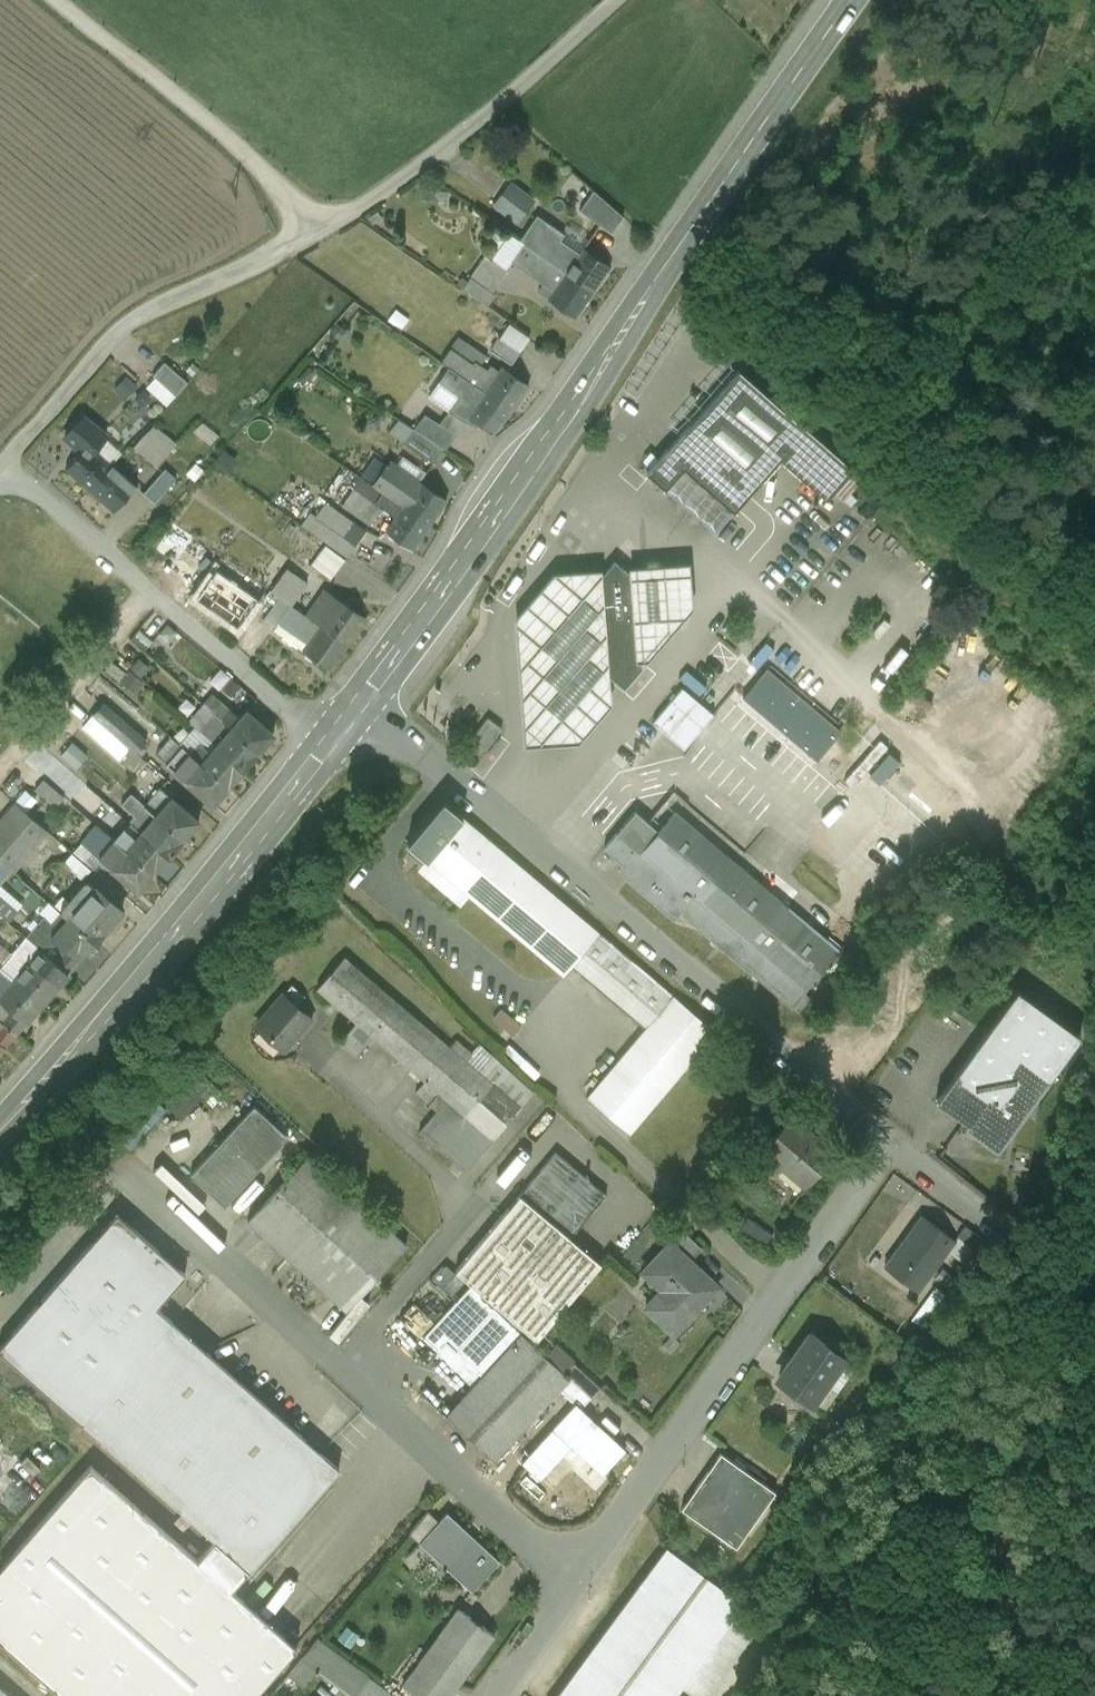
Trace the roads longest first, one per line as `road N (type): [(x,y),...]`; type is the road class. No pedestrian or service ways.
road 1 (secondary): [(870,0),(690,248),(482,566),(367,723)]
road 2 (unclassified): [(15,476),(156,325),(393,201),(626,0)]
road 3 (unclassified): [(899,1153),(367,723)]
road 4 (unclassified): [(585,1597),(157,1216)]
road 5 (unclassified): [(899,1153),(585,1597)]
road 6 (secondary): [(338,761),(0,1161)]
road 7 (unclassified): [(338,761),(15,476)]
road 8 (track): [(1072,1282),(1015,1645),(1021,1695)]
road 9 (unclassified): [(1072,1282),(899,1153)]

